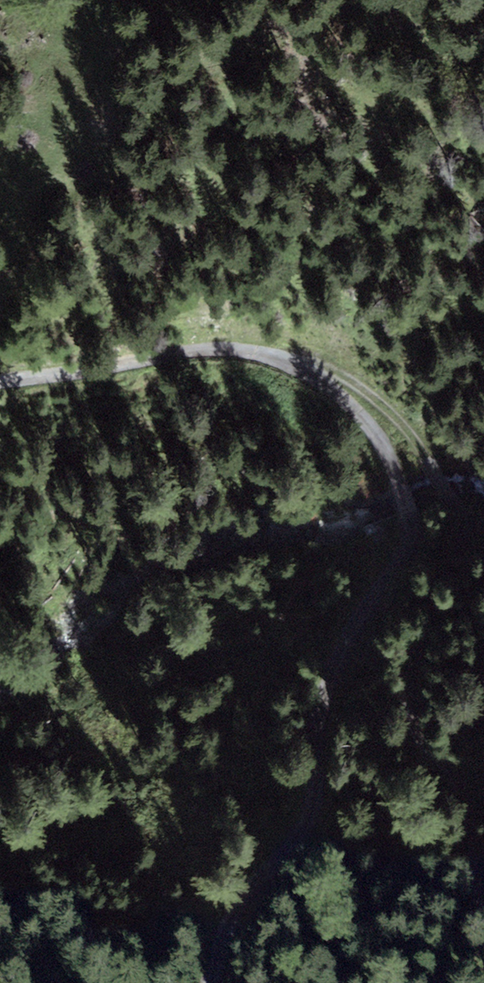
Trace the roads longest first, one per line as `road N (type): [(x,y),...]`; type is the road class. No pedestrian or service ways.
road 1 (track): [(301,369),(379,440),(408,511),(409,538),(335,664),(318,727),(310,817),(234,912),(211,982)]
road 2 (track): [(301,369),(336,372),(380,403),(412,435),(463,520),(411,675),(415,731),(462,785),(483,879)]
road 3 (track): [(0,380),(199,350),(256,353),(301,369)]

